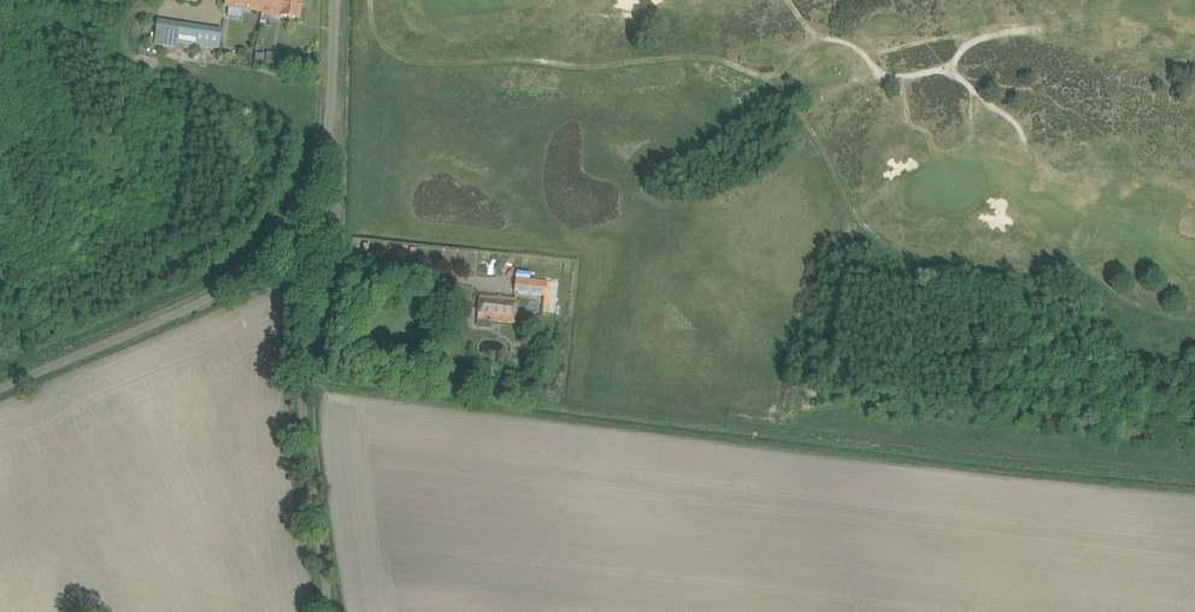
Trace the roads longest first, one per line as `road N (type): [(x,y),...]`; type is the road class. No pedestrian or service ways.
road 1 (unclassified): [(0,390),(163,322),(257,271),(318,172),(333,118),(338,0)]
road 2 (track): [(335,611),(304,426),(322,271),(295,220)]

